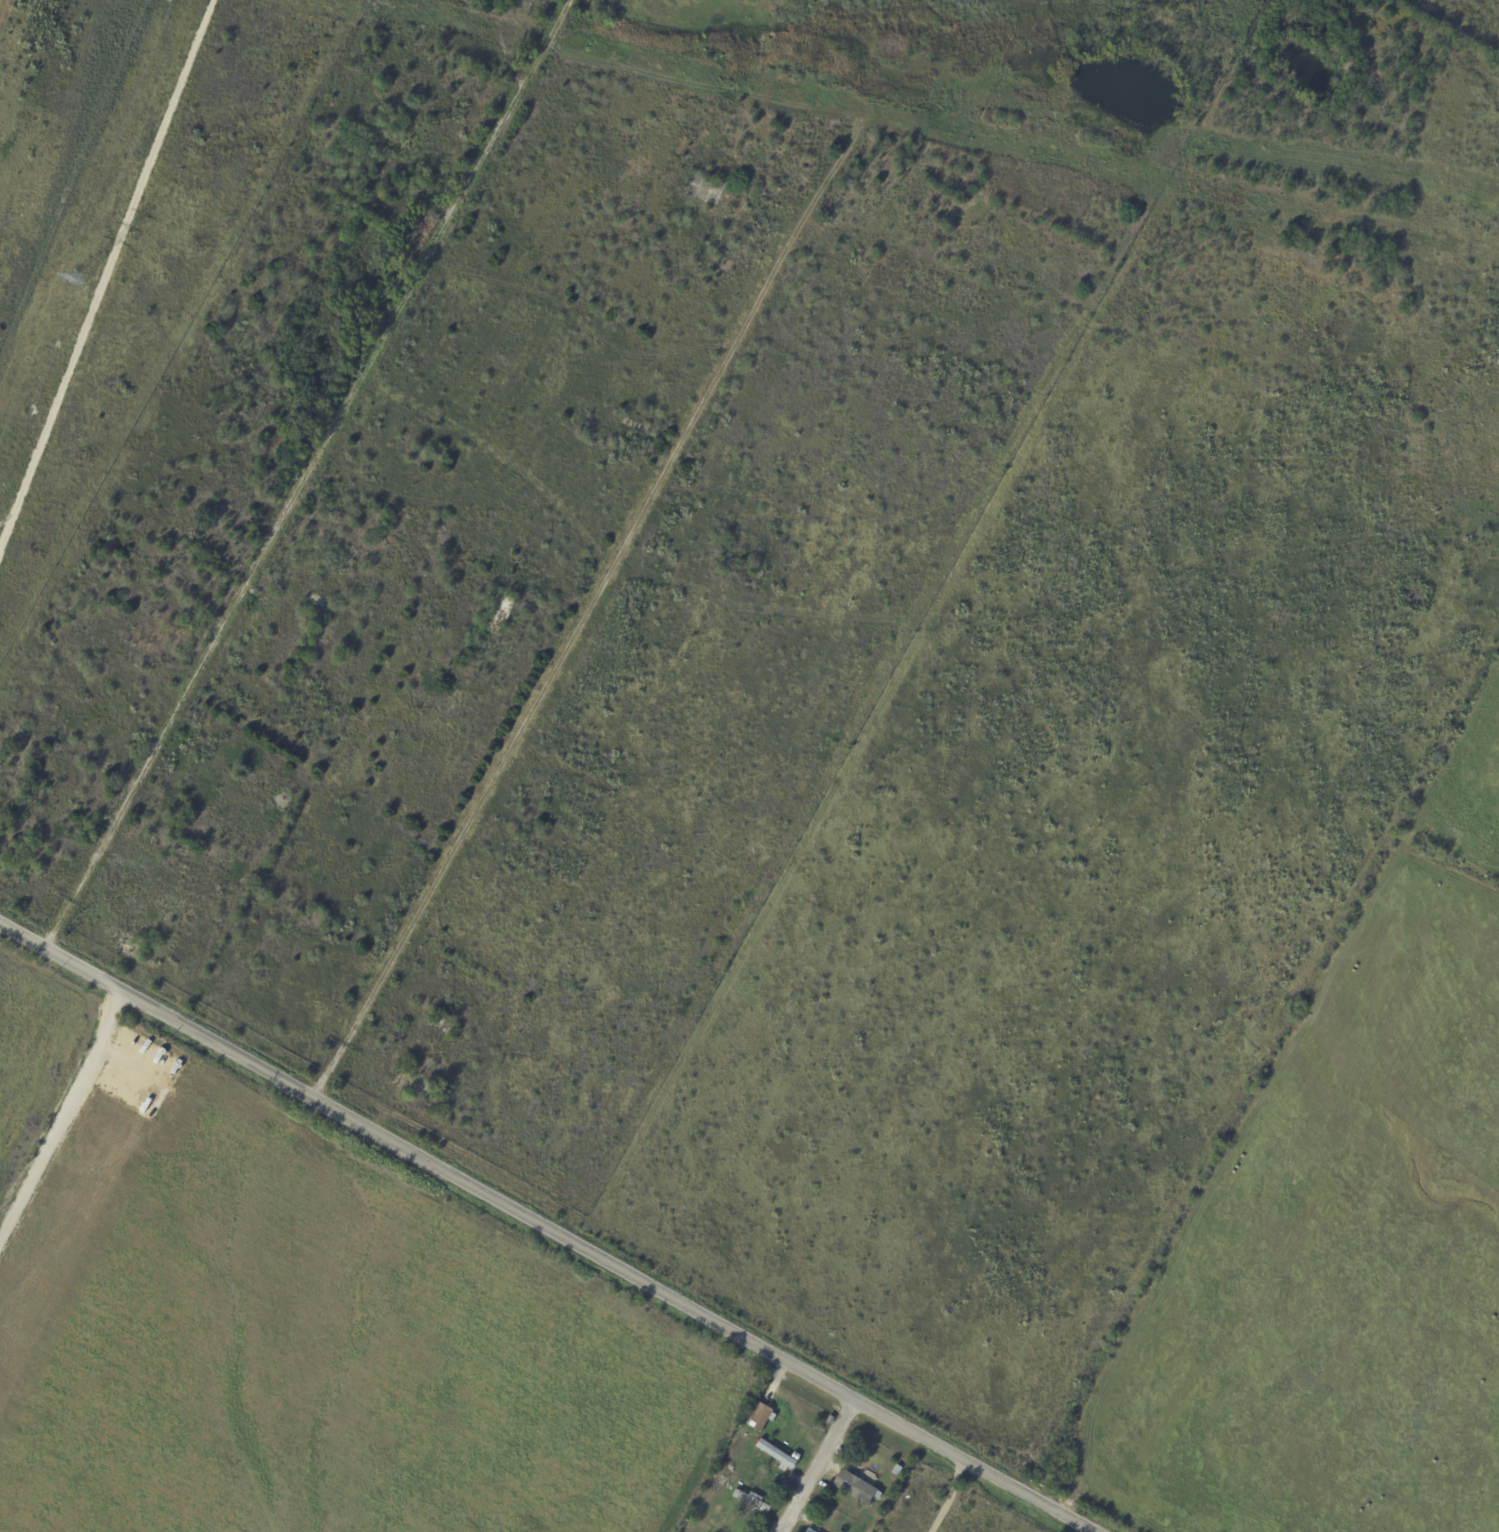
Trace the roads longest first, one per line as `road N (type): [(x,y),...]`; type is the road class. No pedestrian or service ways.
road 1 (residential): [(0,923),(1096,1531)]
road 2 (residential): [(46,948),(557,28)]
road 3 (residential): [(854,1399),(781,1531)]

